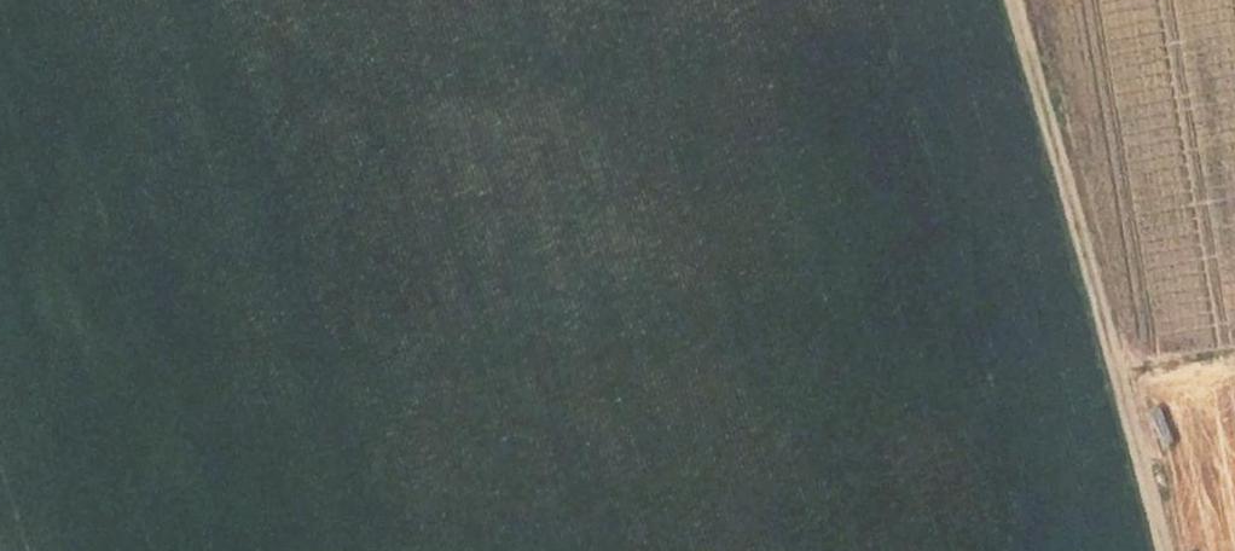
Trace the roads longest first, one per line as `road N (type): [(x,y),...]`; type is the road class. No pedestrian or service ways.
road 1 (track): [(1012,0),(1164,550)]

